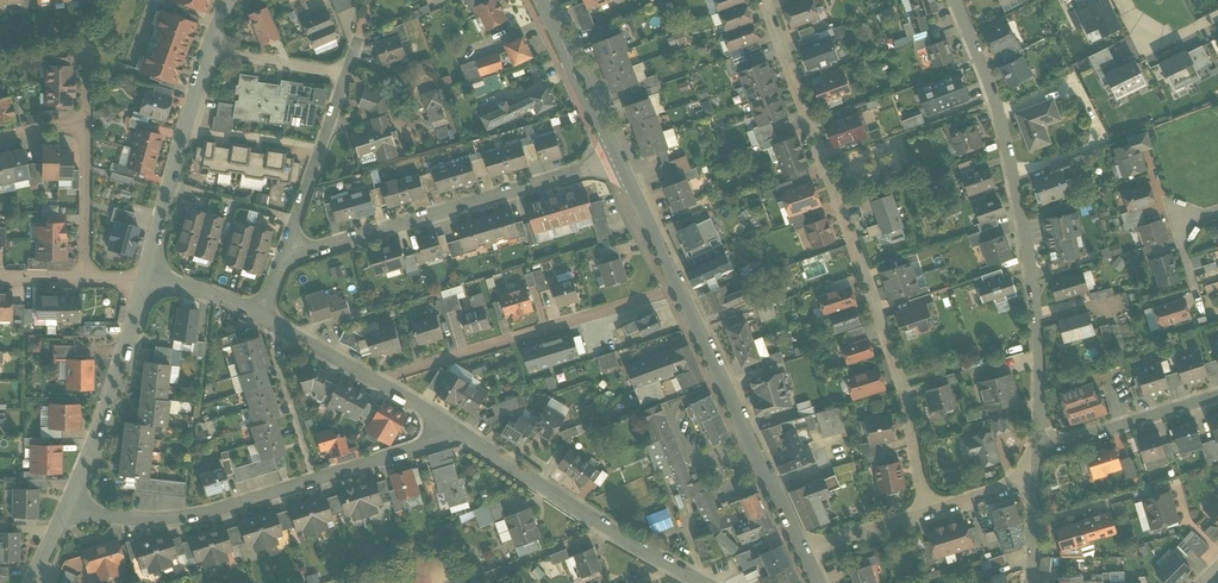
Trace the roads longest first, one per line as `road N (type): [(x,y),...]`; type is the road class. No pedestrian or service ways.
road 1 (residential): [(928,516),(905,388),(766,0)]
road 2 (residential): [(1037,449),(1036,325),(1024,224),(996,103),(957,0)]
road 3 (residential): [(621,156),(282,256)]
road 4 (residential): [(679,286),(381,379)]
road 5 (tertiary): [(806,558),(679,286)]
road 6 (residential): [(706,582),(468,434)]
road 7 (residential): [(315,480),(203,516),(156,521),(69,510)]
road 8 (residential): [(69,510),(141,286)]
road 9 (residential): [(144,275),(207,51)]
road 10 (residential): [(282,256),(346,74)]
road 11 (residential): [(1037,449),(1217,395)]
road 12 (residential): [(262,312),(315,480)]
road 13 (tertiary): [(621,156),(547,0)]
road 14 (residential): [(87,120),(84,280)]
road 15 (residential): [(468,434),(315,480)]
road 16 (tertiary): [(679,286),(621,156)]
road 17 (residential): [(346,74),(207,51)]
road 18 (residential): [(381,379),(262,312)]
road 19 (residential): [(806,558),(928,516)]
road 20 (residential): [(1125,0),(1149,46),(1217,16)]
road 21 (residential): [(262,312),(144,275)]

